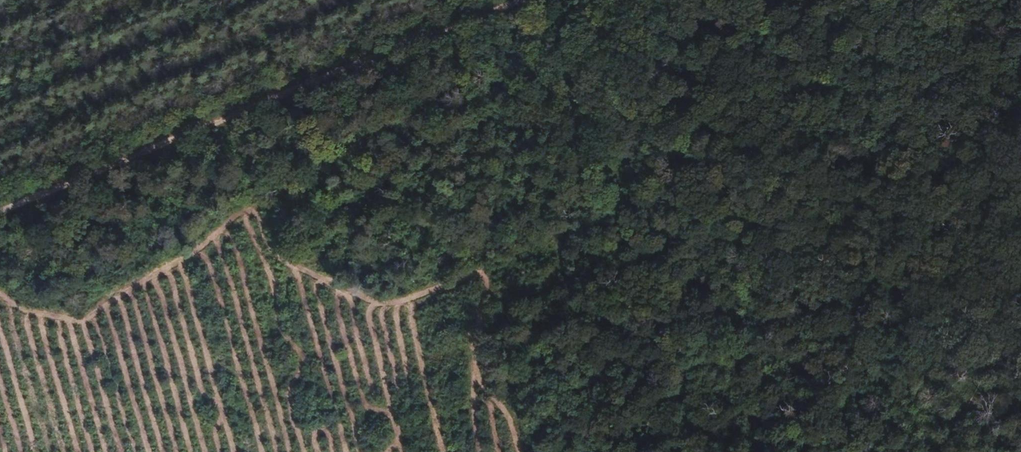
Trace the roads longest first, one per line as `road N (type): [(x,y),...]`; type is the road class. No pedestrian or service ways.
road 1 (track): [(0,209),(512,0)]

